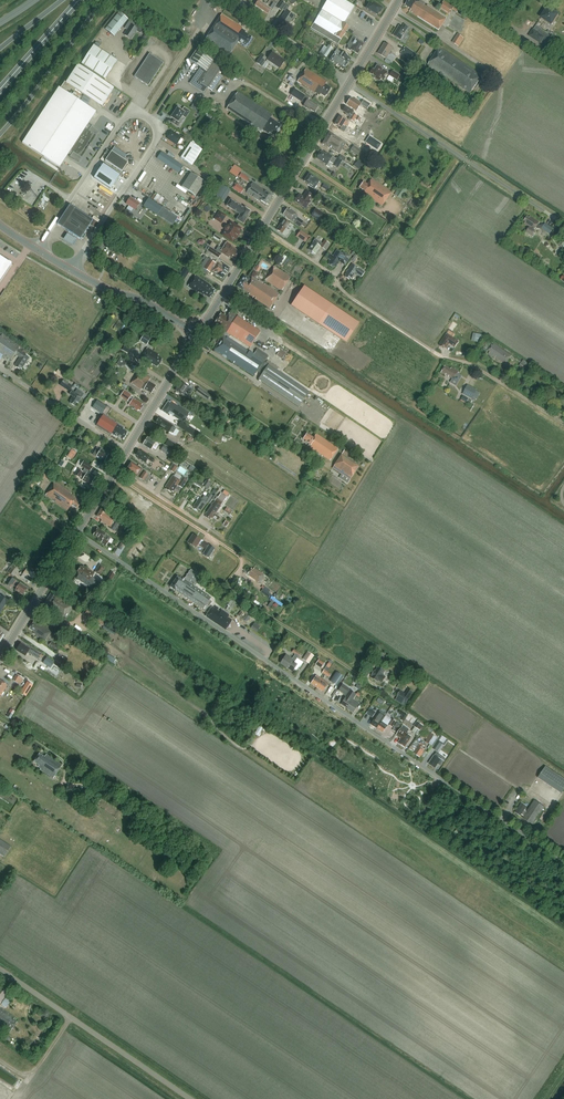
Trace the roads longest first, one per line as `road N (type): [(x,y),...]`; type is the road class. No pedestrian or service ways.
road 1 (unclassified): [(563,861),(77,532)]
road 2 (residential): [(71,270),(158,137),(141,115),(125,117),(38,250)]
road 3 (secondary): [(199,334),(349,84)]
road 4 (unclassified): [(563,224),(349,84)]
road 5 (unclassified): [(191,1098),(0,970)]
road 6 (trunk): [(0,134),(104,0)]
road 7 (track): [(113,473),(239,555),(240,570)]
road 8 (unclassified): [(127,452),(0,368)]
road 9 (secondary): [(0,657),(77,532)]
road 10 (secondary): [(71,270),(199,334)]
road 11 (secondary): [(127,452),(199,334)]
road 12 (unclassified): [(349,84),(238,8)]
road 13 (track): [(563,69),(457,0)]

